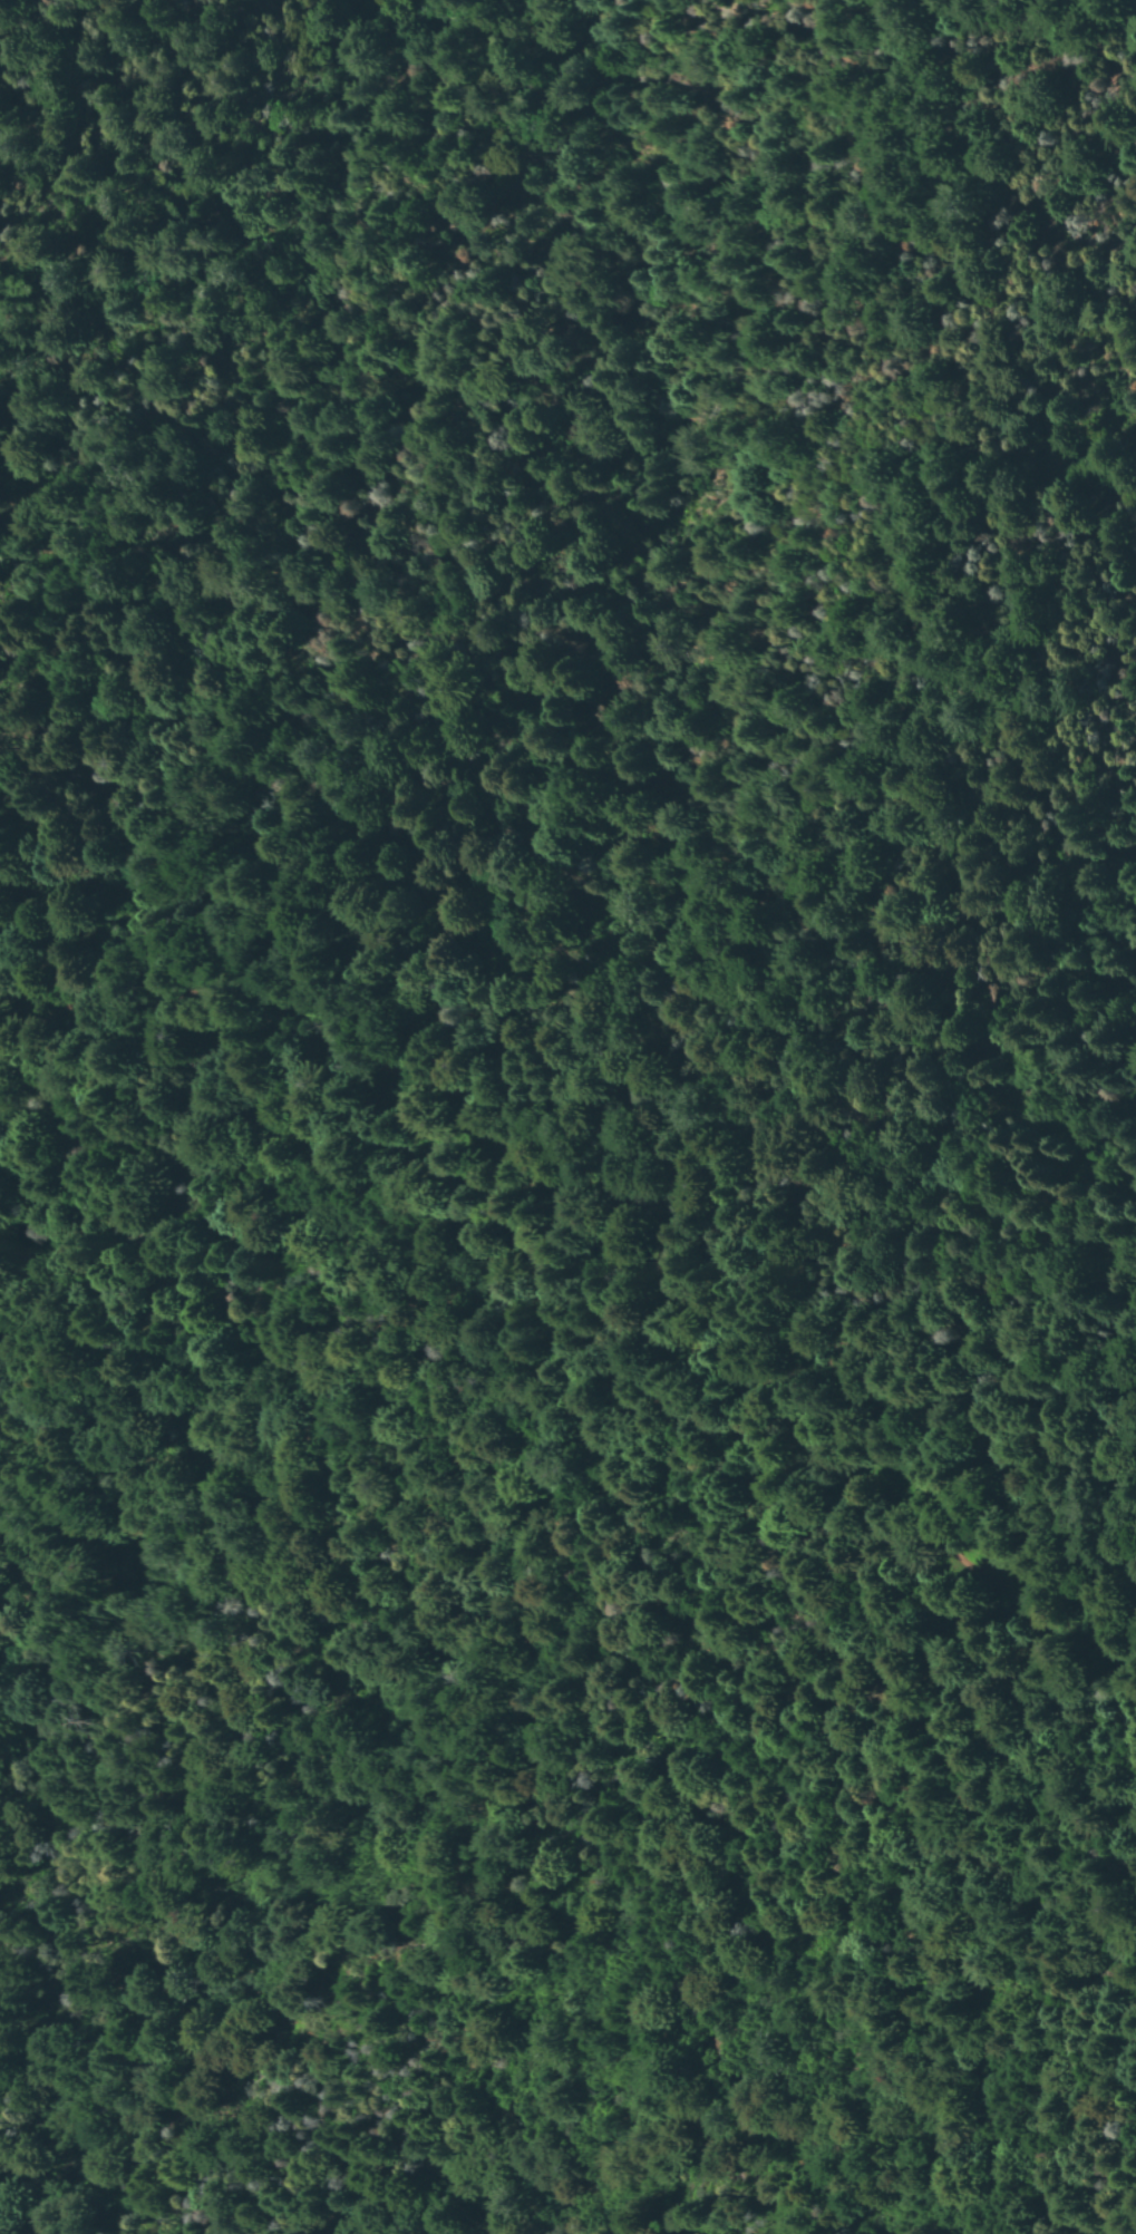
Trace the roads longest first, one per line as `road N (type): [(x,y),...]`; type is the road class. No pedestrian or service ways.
road 1 (track): [(0,1037),(80,1004),(196,1001),(309,1053),(409,1086),(856,1435),(931,1534),(981,1579),(1135,1674)]

